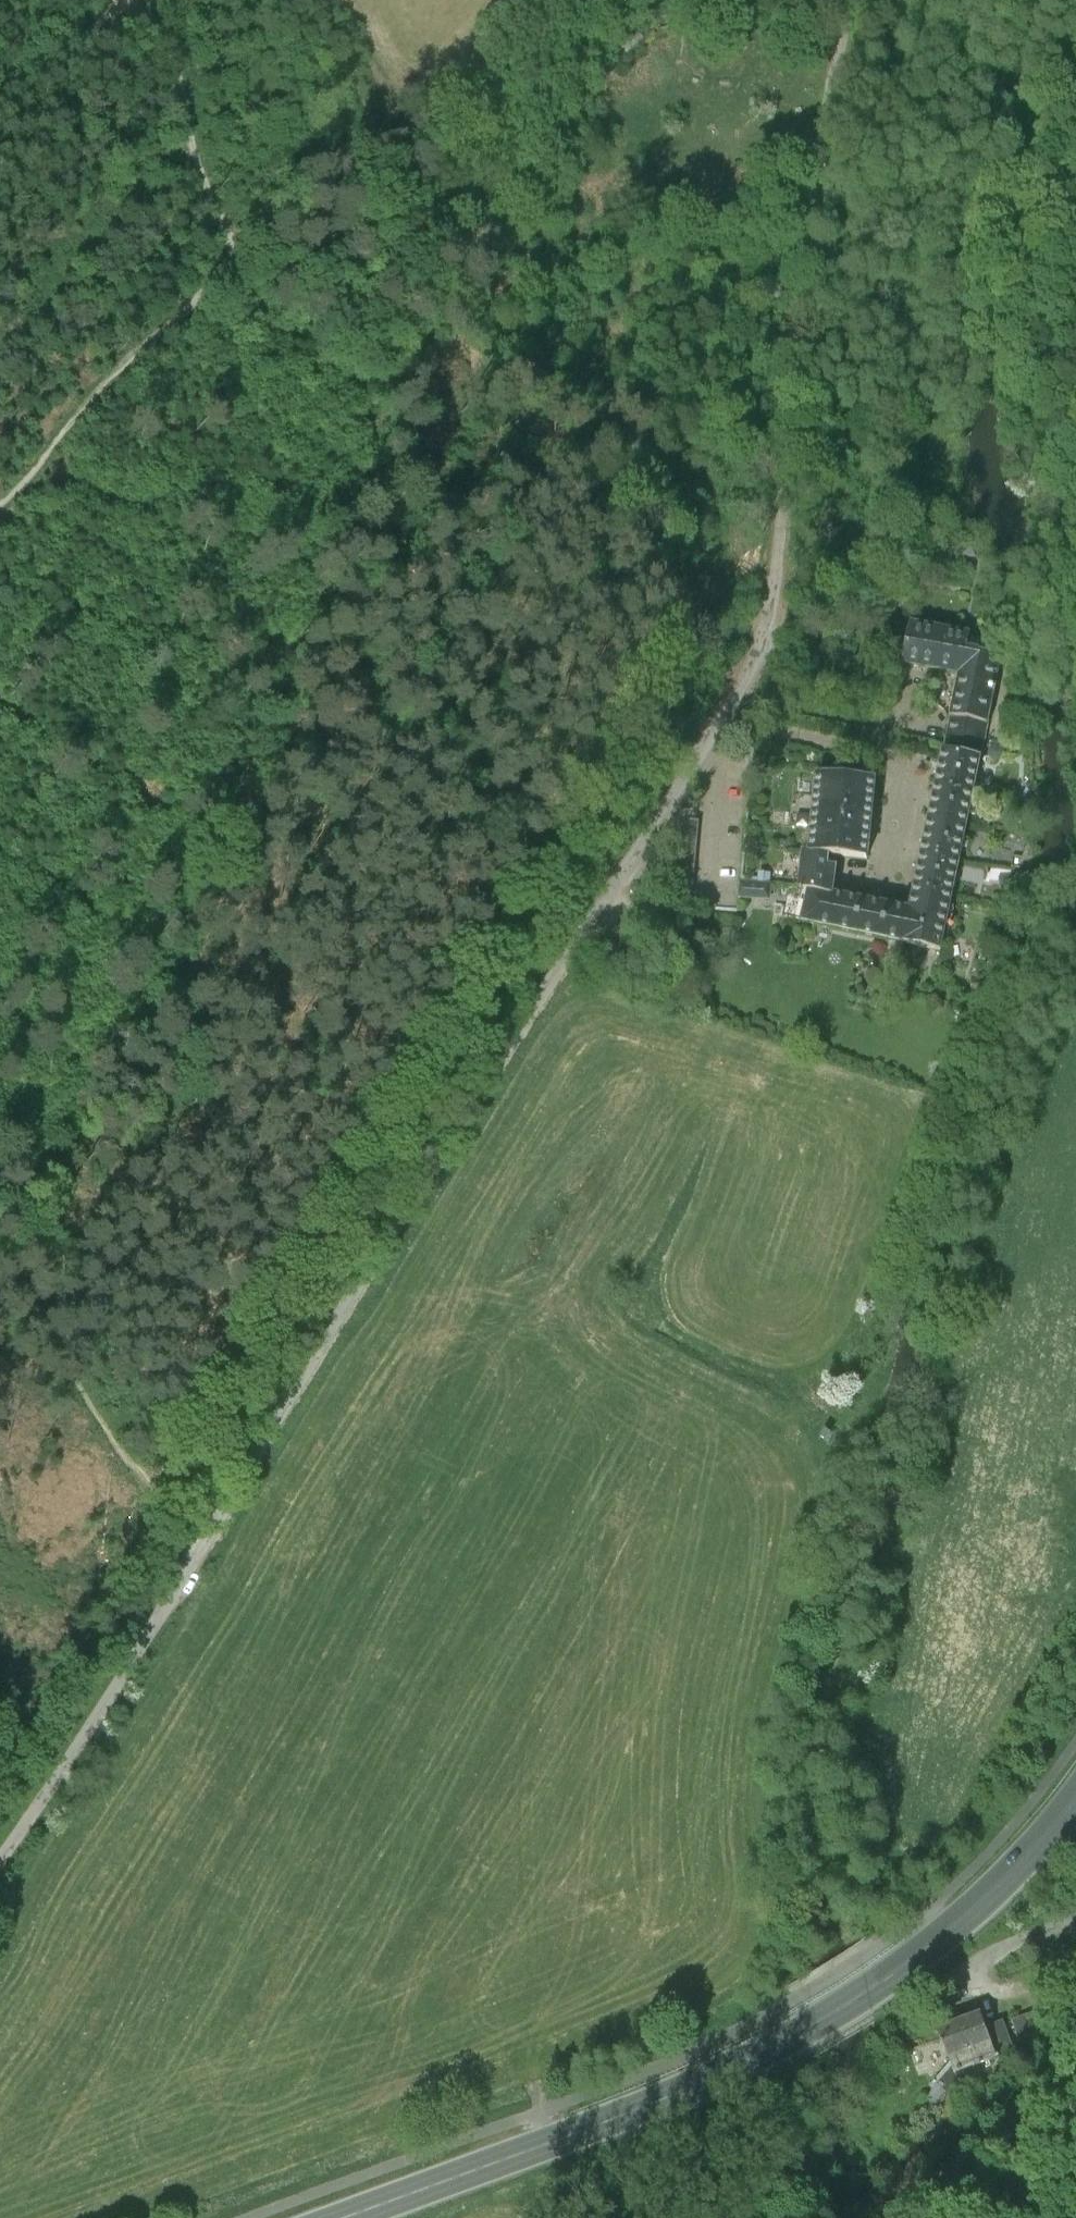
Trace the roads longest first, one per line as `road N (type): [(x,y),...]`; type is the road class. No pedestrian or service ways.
road 1 (unclassified): [(853,0),(822,128),(794,322),(774,570),(744,655),(674,785),(320,1344),(143,1645),(0,1861)]
road 2 (primary): [(1075,1800),(962,1919),(805,2031),(625,2113),(344,2217)]
road 3 (track): [(0,500),(97,384),(230,261)]
road 4 (track): [(133,25),(230,261)]
road 5 (track): [(230,261),(352,117)]
road 6 (track): [(133,25),(0,101)]
road 7 (track): [(352,117),(302,0)]

